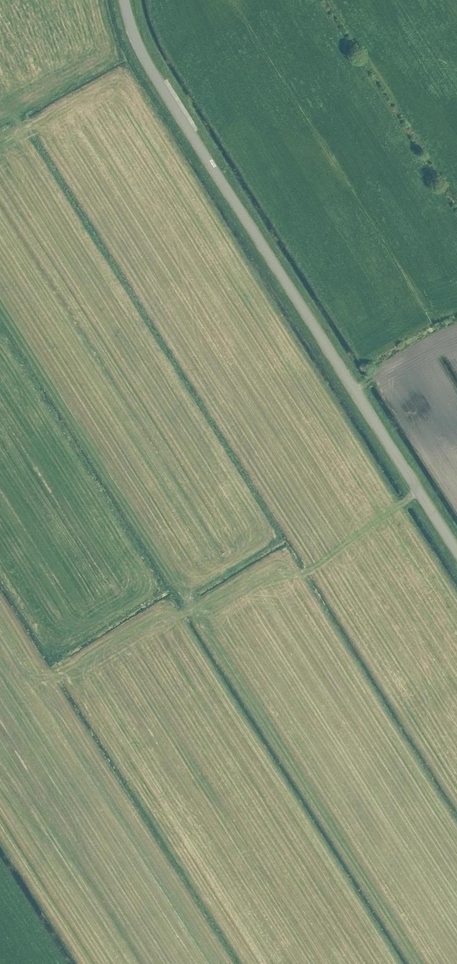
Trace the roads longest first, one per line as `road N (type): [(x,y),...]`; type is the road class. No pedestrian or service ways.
road 1 (unclassified): [(456,553),(149,68),(123,0)]

